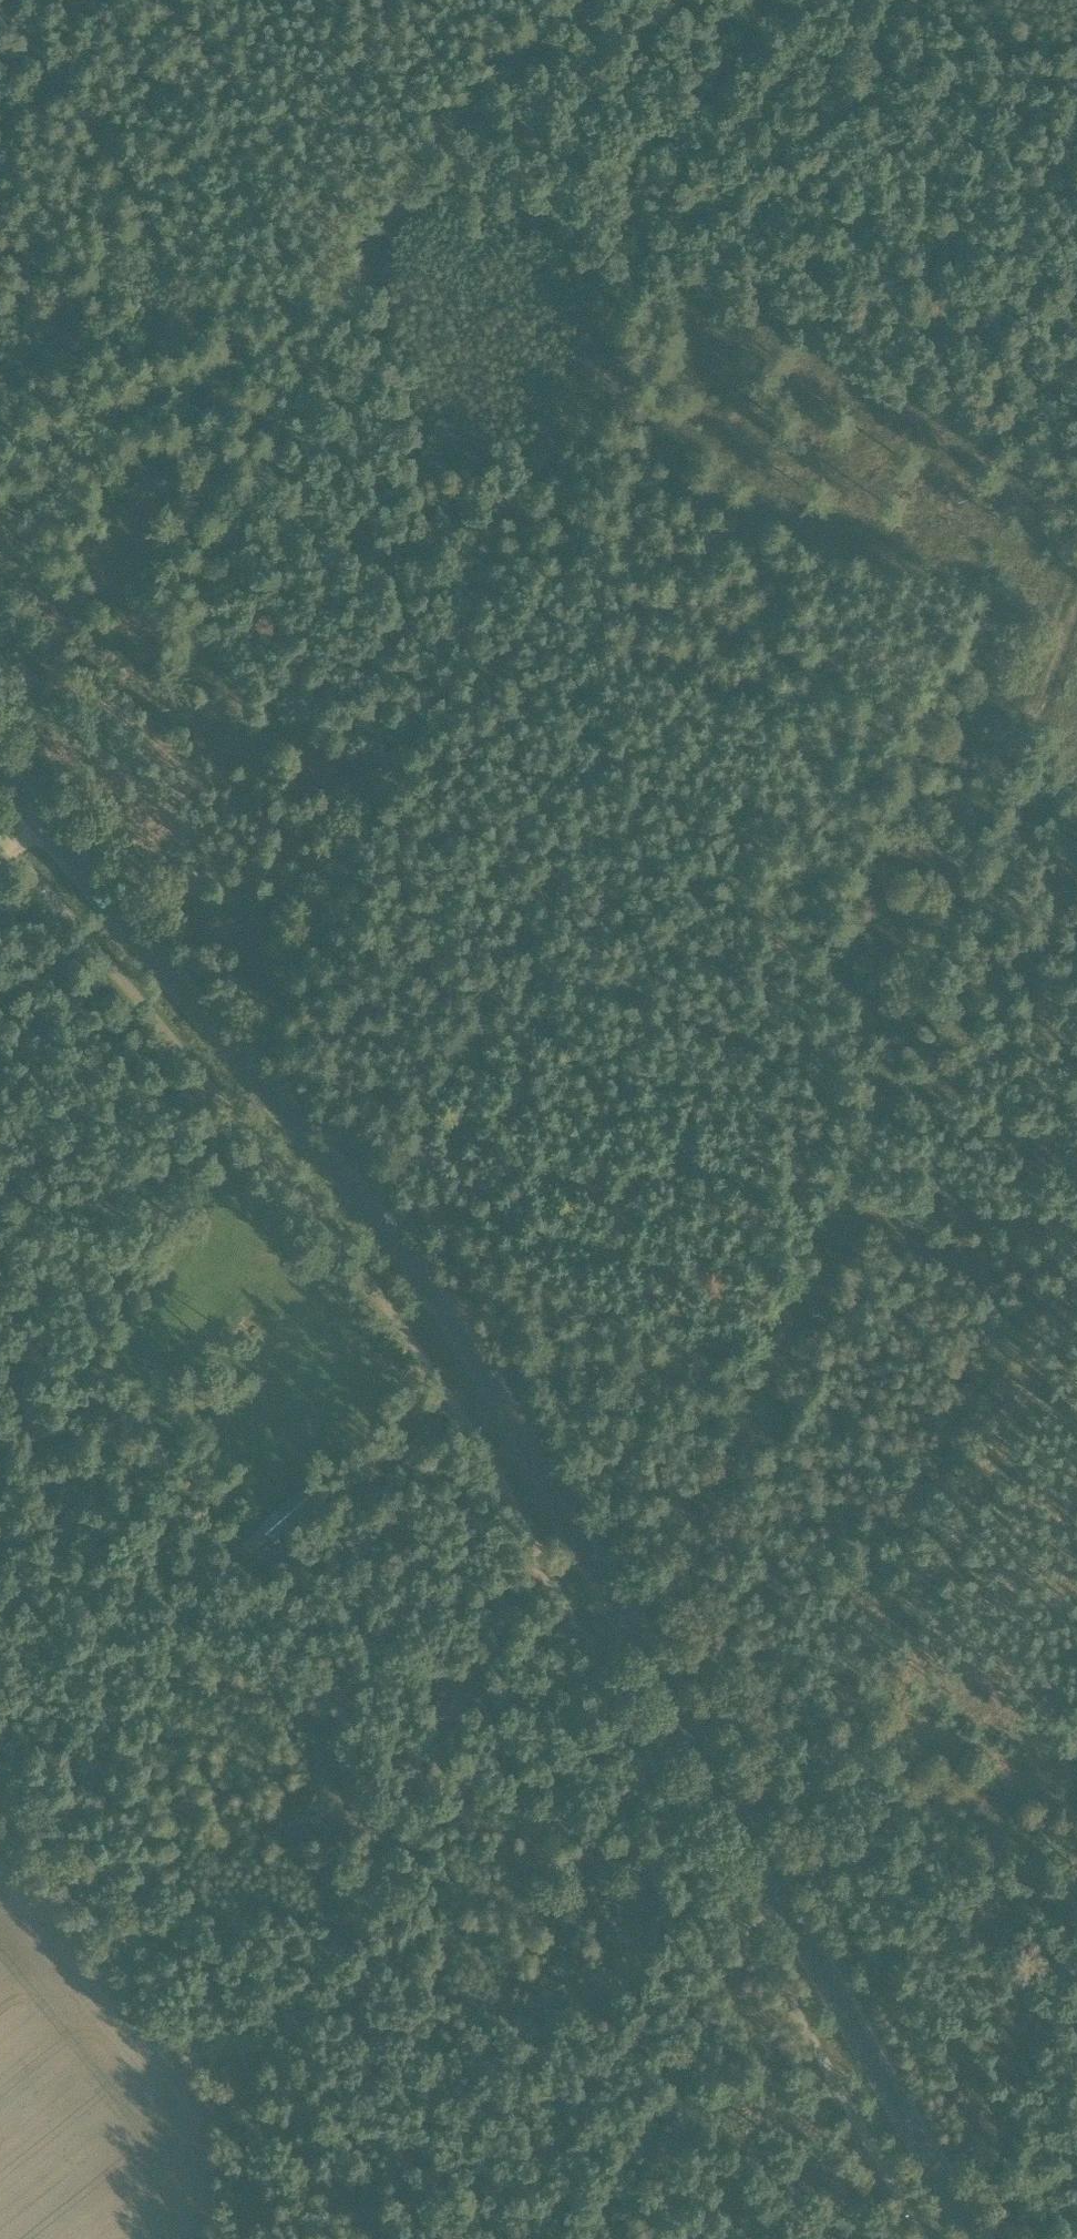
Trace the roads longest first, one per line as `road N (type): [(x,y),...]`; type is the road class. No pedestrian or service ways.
road 1 (tertiary): [(977,2238),(651,1654),(431,1292),(0,774)]
road 2 (track): [(755,0),(248,1071)]
road 3 (track): [(1076,612),(1011,757),(753,1434),(651,1654)]
road 4 (track): [(577,1532),(550,1546),(258,2037),(233,2062),(0,1790)]
road 5 (track): [(910,0),(1076,66)]

